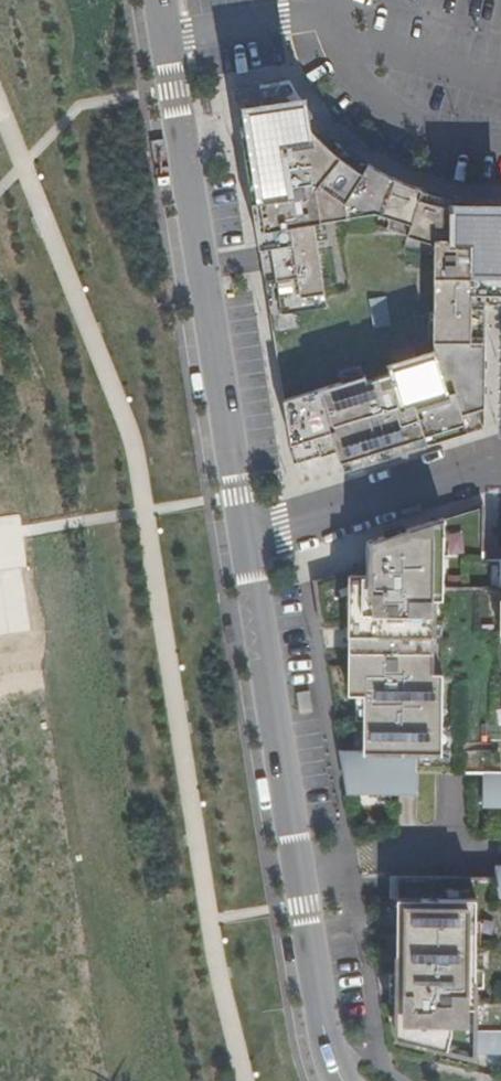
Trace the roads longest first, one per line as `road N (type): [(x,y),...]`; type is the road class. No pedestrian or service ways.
road 1 (residential): [(245,537),(326,1041),(343,1080)]
road 2 (residential): [(161,0),(245,537)]
road 3 (residential): [(245,537),(500,456)]

